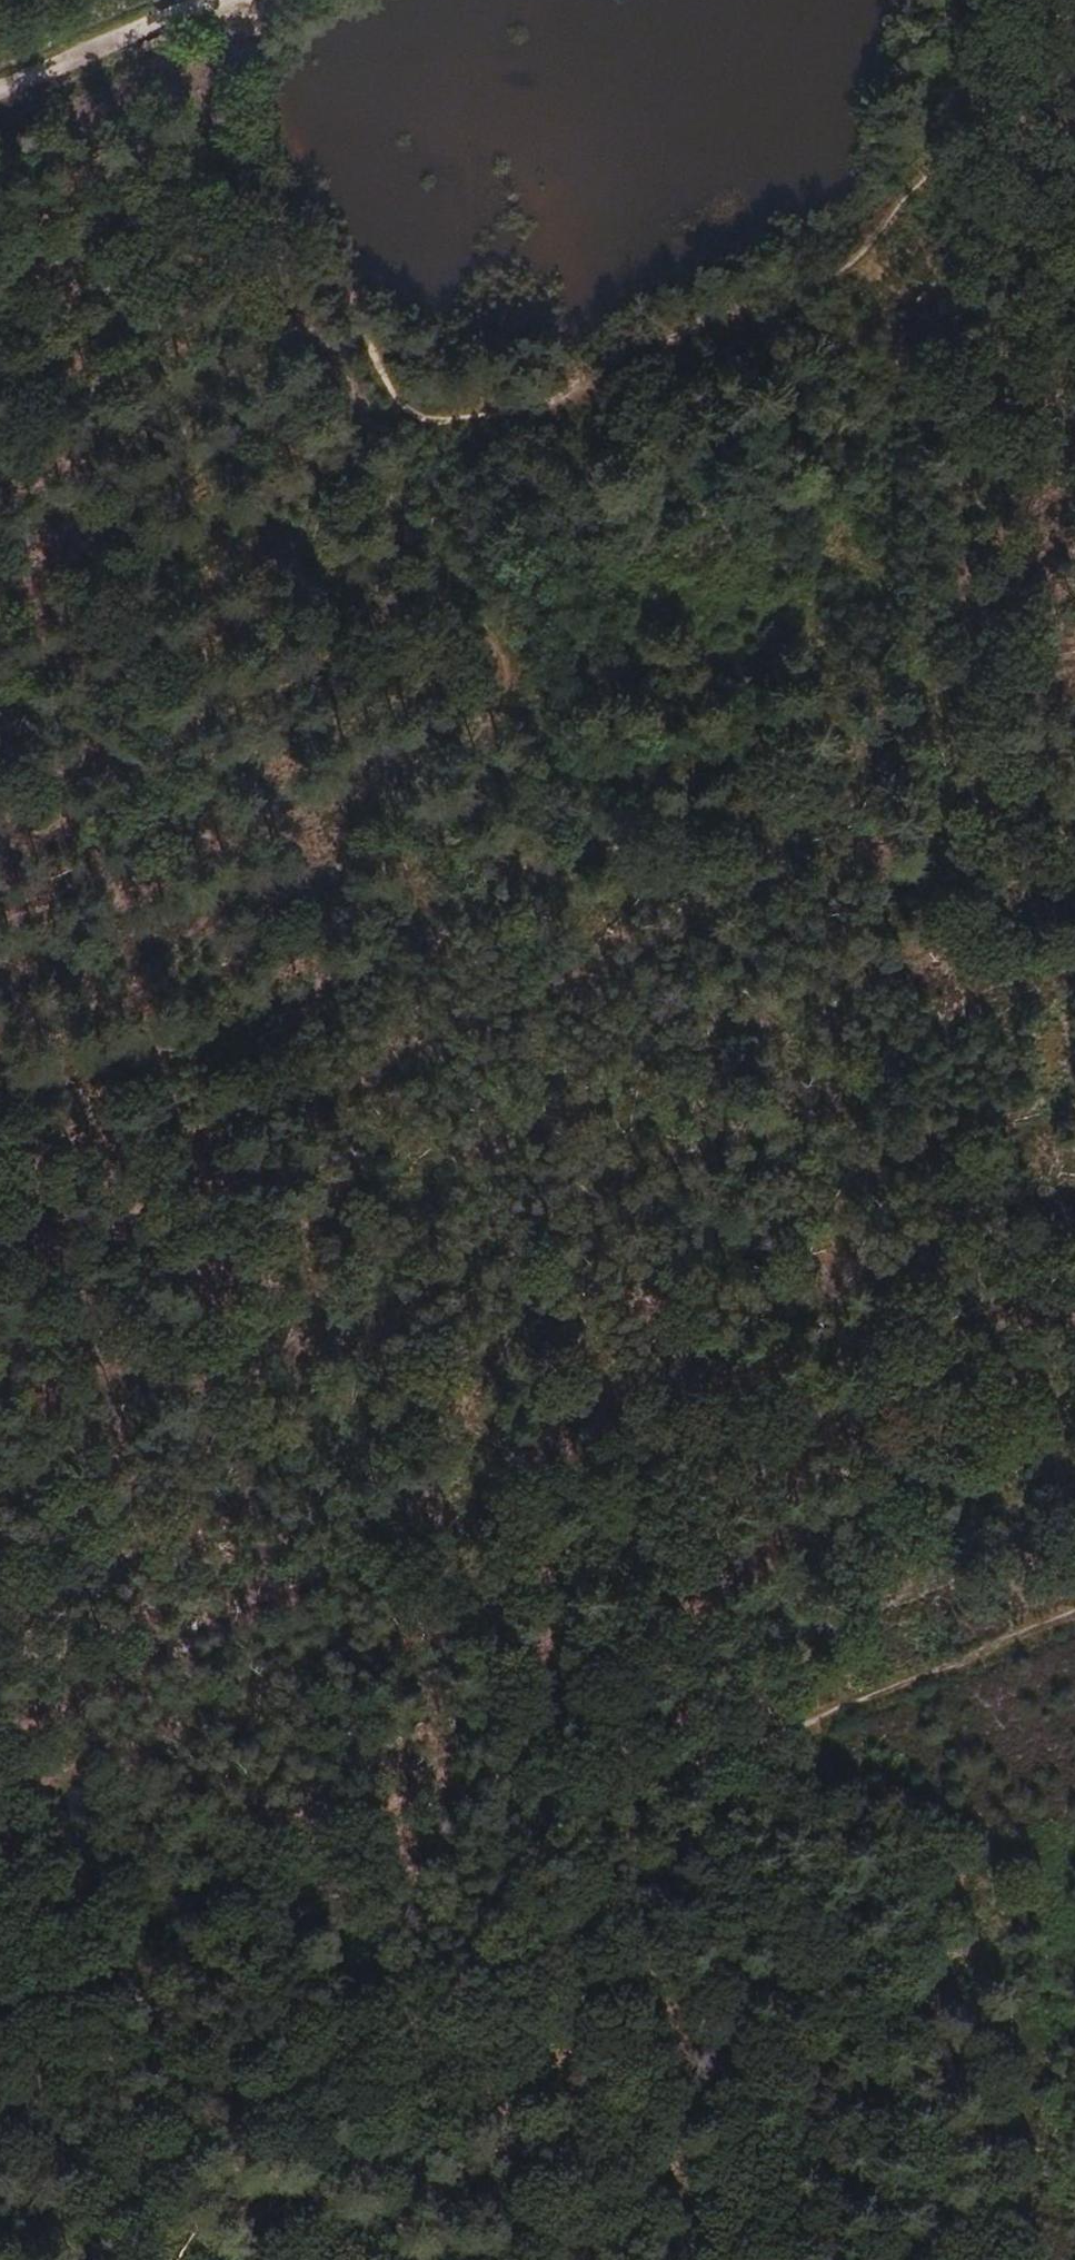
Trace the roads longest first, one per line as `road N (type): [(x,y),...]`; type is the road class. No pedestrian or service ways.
road 1 (track): [(0,2025),(1074,1608)]
road 2 (track): [(0,93),(216,0)]

